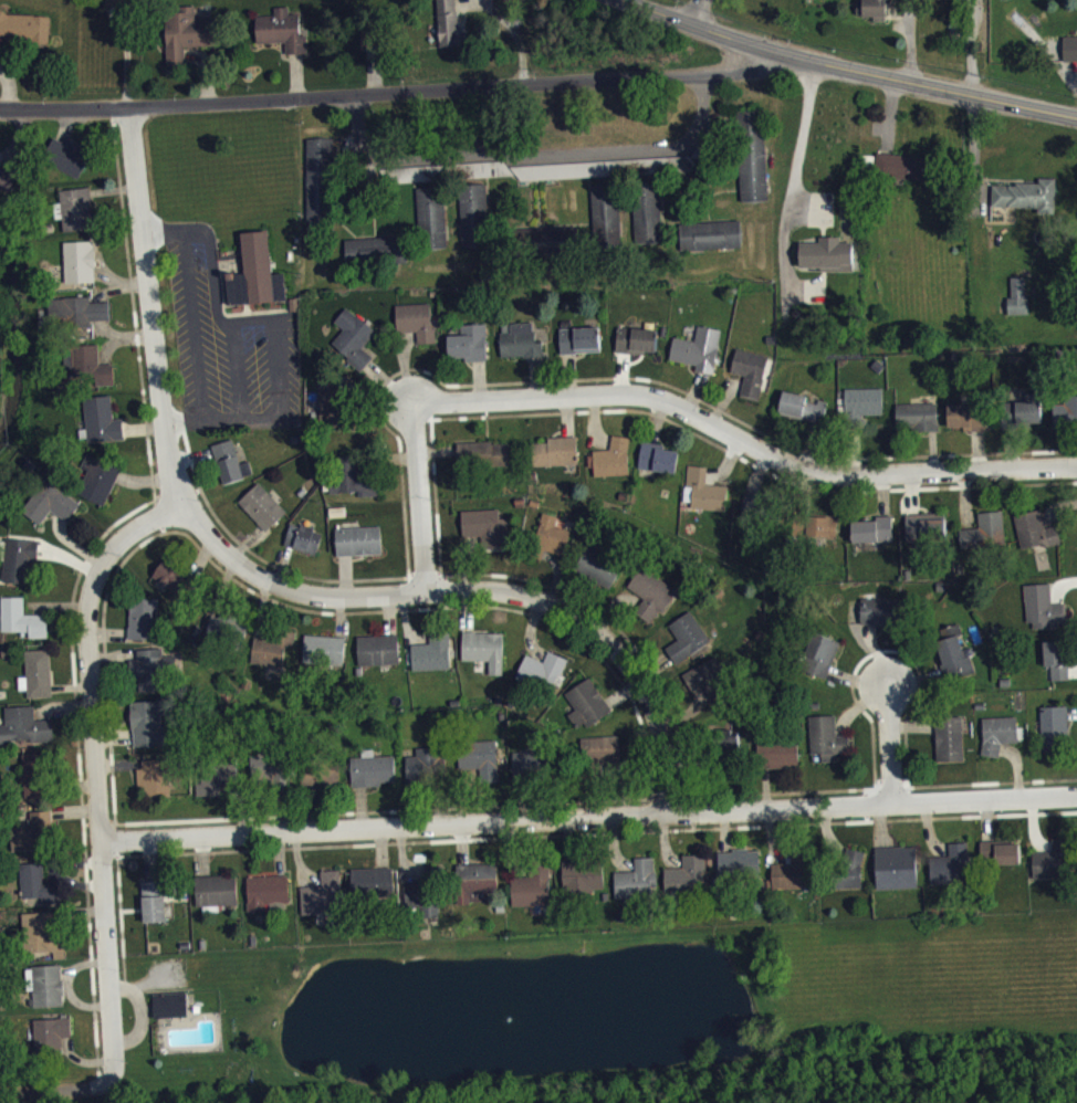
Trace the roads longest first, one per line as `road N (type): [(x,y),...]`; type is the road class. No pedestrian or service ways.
road 1 (residential): [(115,1089),(92,591),(122,538),(176,503),(133,105)]
road 2 (residential): [(1076,798),(104,845)]
road 3 (residential): [(0,106),(701,75),(815,61)]
road 4 (residential): [(416,403),(656,396),(824,475),(1076,469)]
road 5 (residential): [(176,503),(239,563),(324,596),(429,593),(579,617),(653,695),(673,821)]
road 6 (secondary): [(620,0),(815,61),(1076,117)]
road 7 (residential): [(352,94),(374,151),(660,150),(680,148),(701,127),(701,75)]
road 8 (residential): [(429,593),(416,403)]

